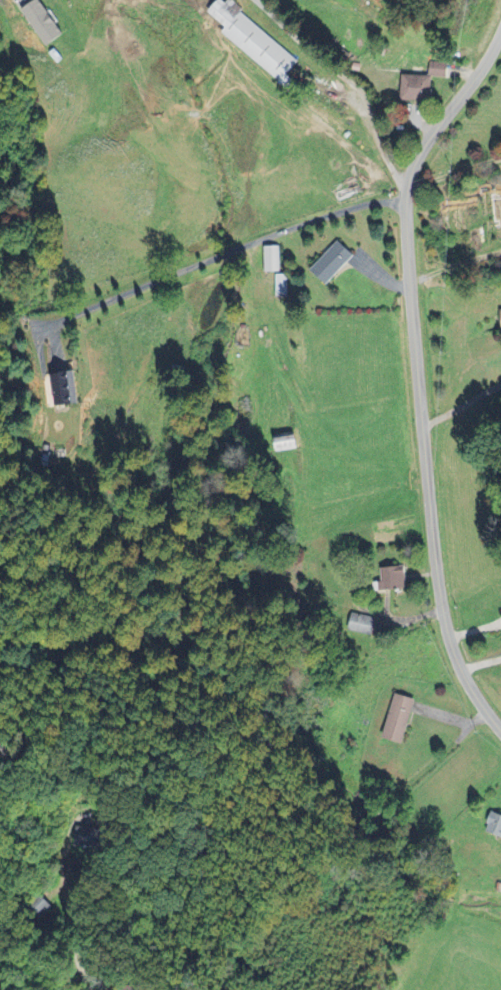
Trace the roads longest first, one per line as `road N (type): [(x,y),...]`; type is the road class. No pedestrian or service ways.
road 1 (residential): [(500,732),(462,676),(435,579),(404,243),(412,163),(500,24)]

